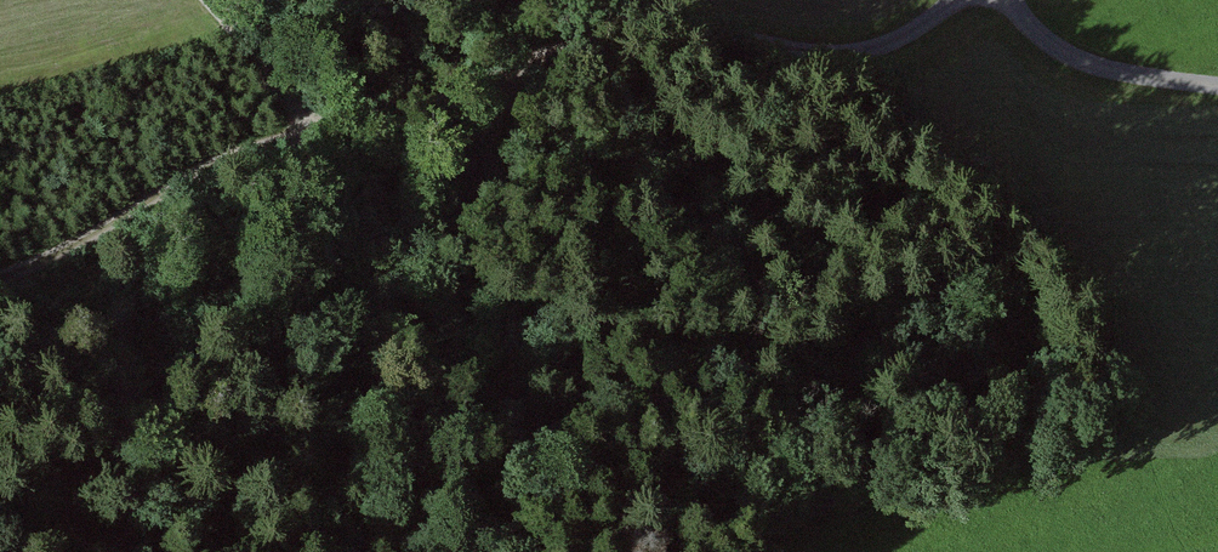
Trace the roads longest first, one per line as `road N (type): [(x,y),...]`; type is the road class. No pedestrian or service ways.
road 1 (track): [(210,0),(255,60),(274,142),(465,95),(623,17),(868,55),(953,0)]
road 2 (track): [(274,142),(184,178),(0,278)]
road 3 (residential): [(1011,0),(1035,32),(1093,66),(1217,84)]

